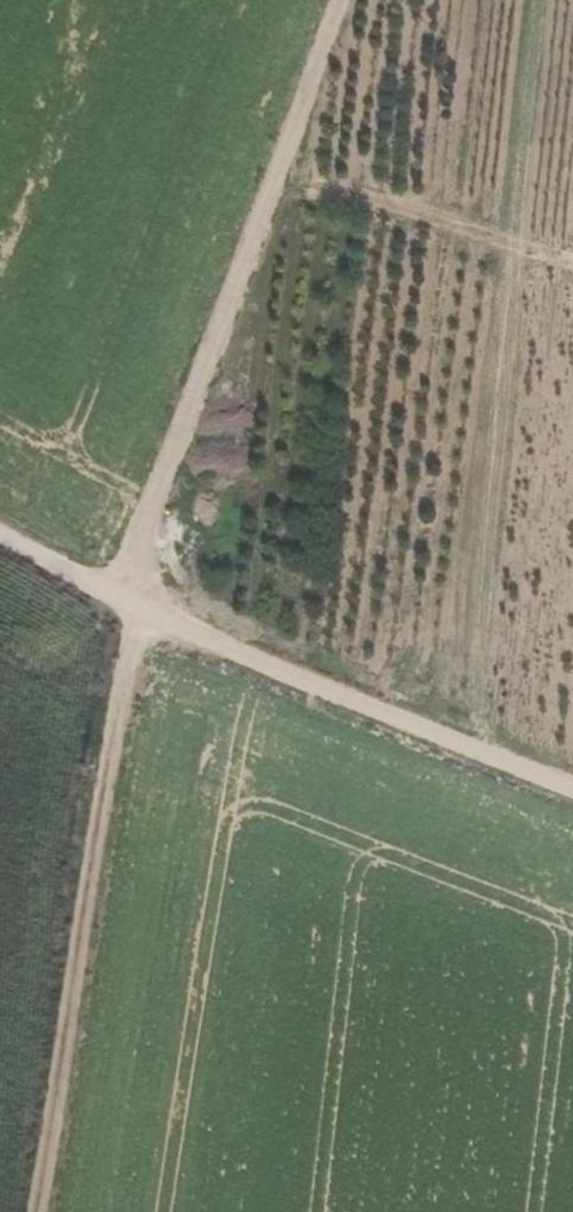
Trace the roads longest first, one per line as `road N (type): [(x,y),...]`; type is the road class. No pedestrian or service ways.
road 1 (track): [(139,603),(168,479),(342,0)]
road 2 (track): [(0,540),(572,785)]
road 3 (track): [(139,603),(39,1211)]

